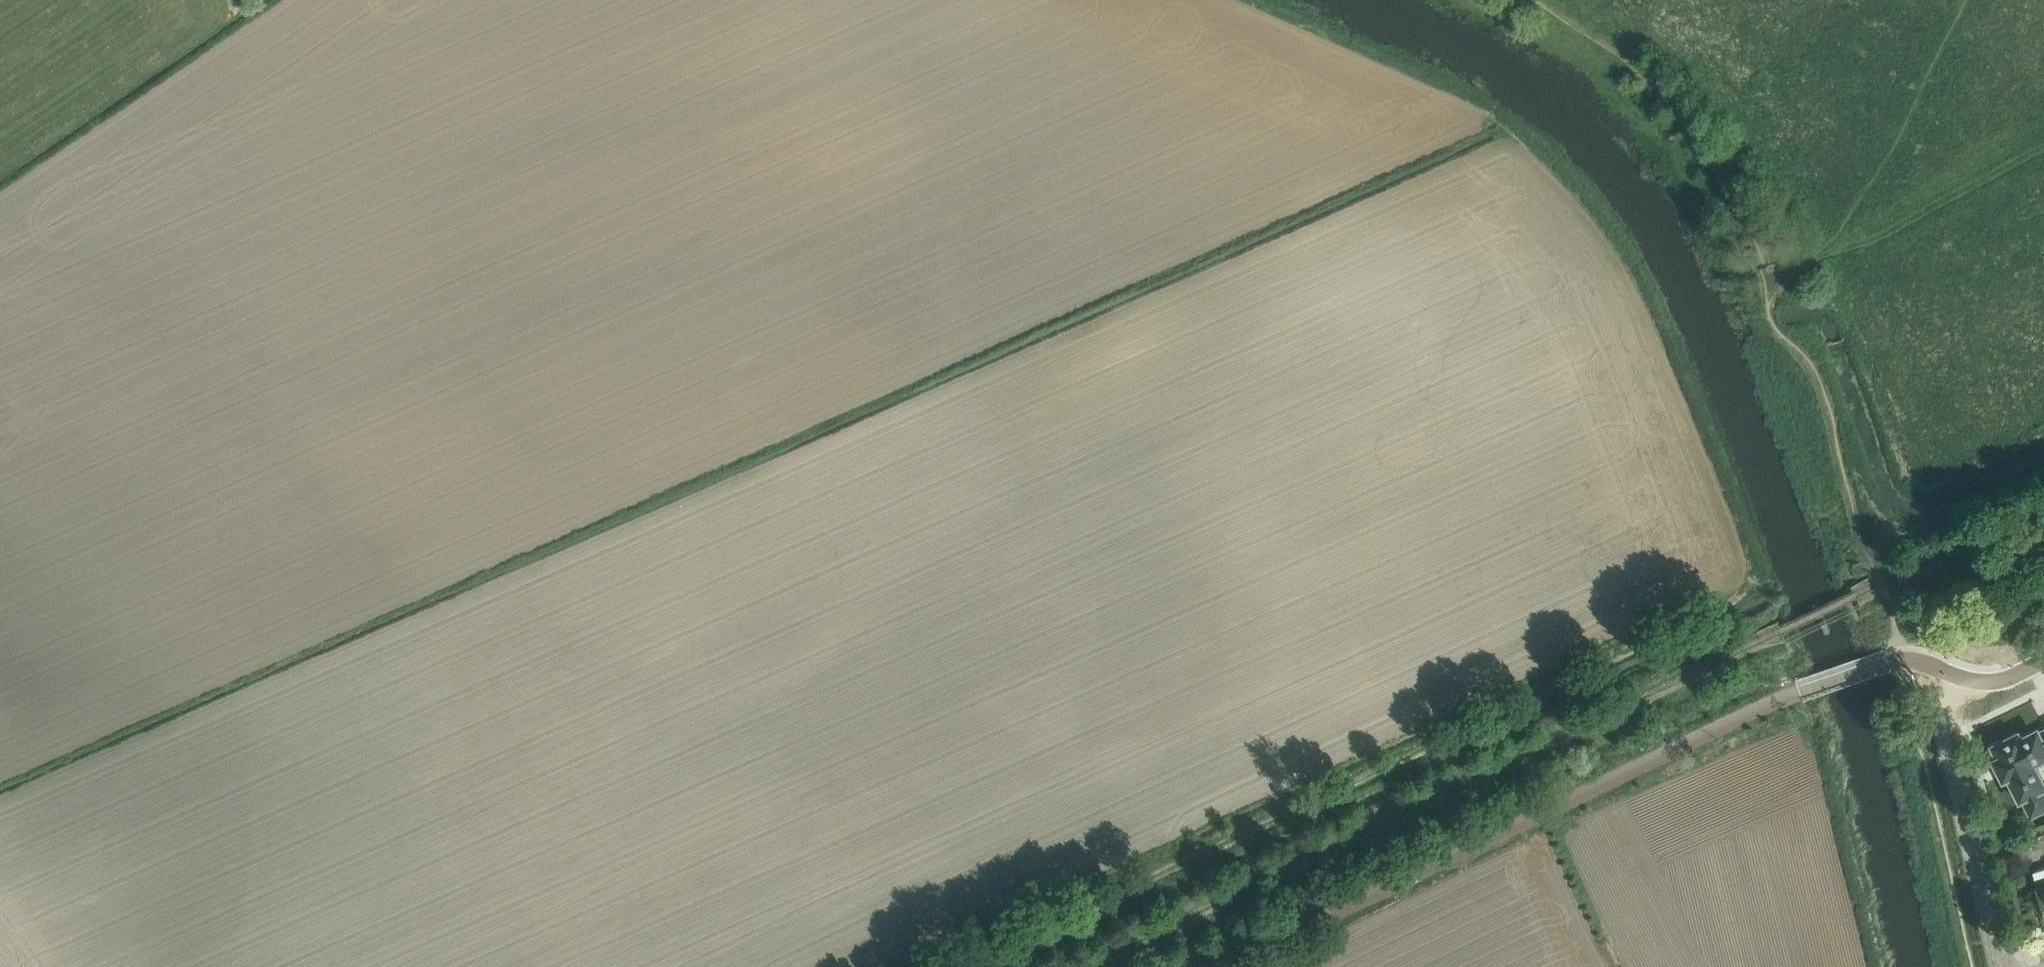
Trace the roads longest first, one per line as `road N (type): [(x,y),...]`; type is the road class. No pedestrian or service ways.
road 1 (track): [(961,966),(1698,618)]
road 2 (residential): [(2000,966),(1944,730),(1946,707),(1956,677),(2009,678),(2043,661)]

